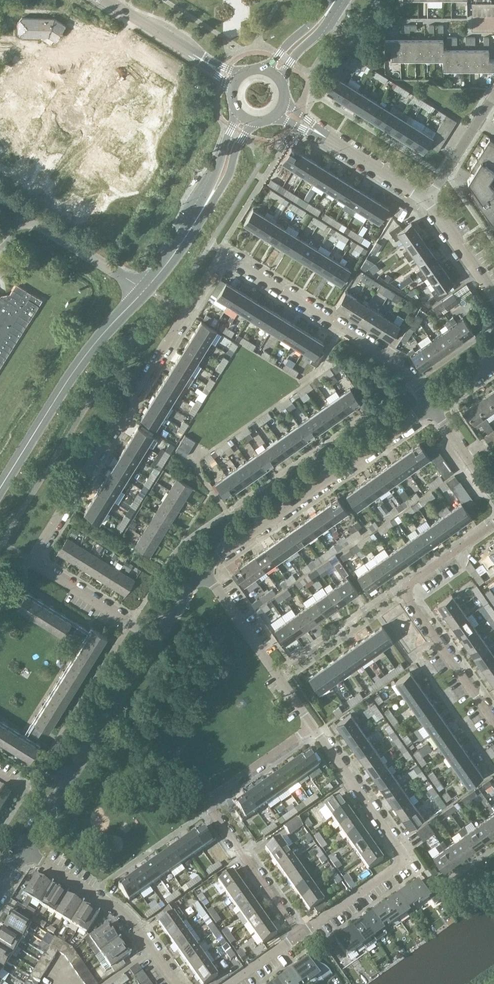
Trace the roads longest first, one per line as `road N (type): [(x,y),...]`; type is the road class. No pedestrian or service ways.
road 1 (residential): [(155,639),(30,561),(221,253)]
road 2 (residential): [(299,935),(210,803),(312,725)]
road 3 (unclassified): [(201,568),(431,405)]
road 4 (residential): [(493,523),(406,591),(493,721)]
road 5 (residential): [(431,405),(393,360),(221,253)]
road 6 (secondary): [(0,489),(87,353),(144,290)]
road 7 (residential): [(176,983),(129,919),(24,851)]
road 8 (unclassified): [(50,807),(155,639)]
road 9 (residential): [(201,568),(312,725)]
road 10 (residential): [(312,725),(406,859)]
road 11 (unclassified): [(144,290),(23,216),(15,227)]
road 12 (residential): [(299,935),(406,859)]
road 13 (residential): [(428,200),(493,95)]

